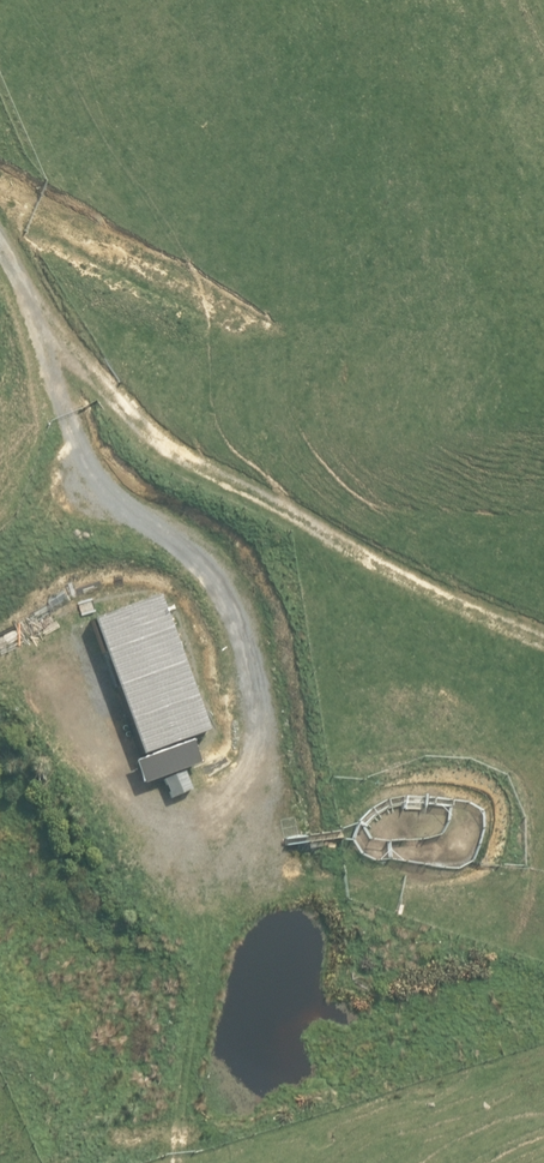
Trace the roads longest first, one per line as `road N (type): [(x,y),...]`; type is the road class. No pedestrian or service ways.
road 1 (track): [(543,645),(400,583),(192,462),(47,316),(0,247)]
road 2 (track): [(47,316),(73,479),(206,569),(260,708),(246,815),(179,845)]

